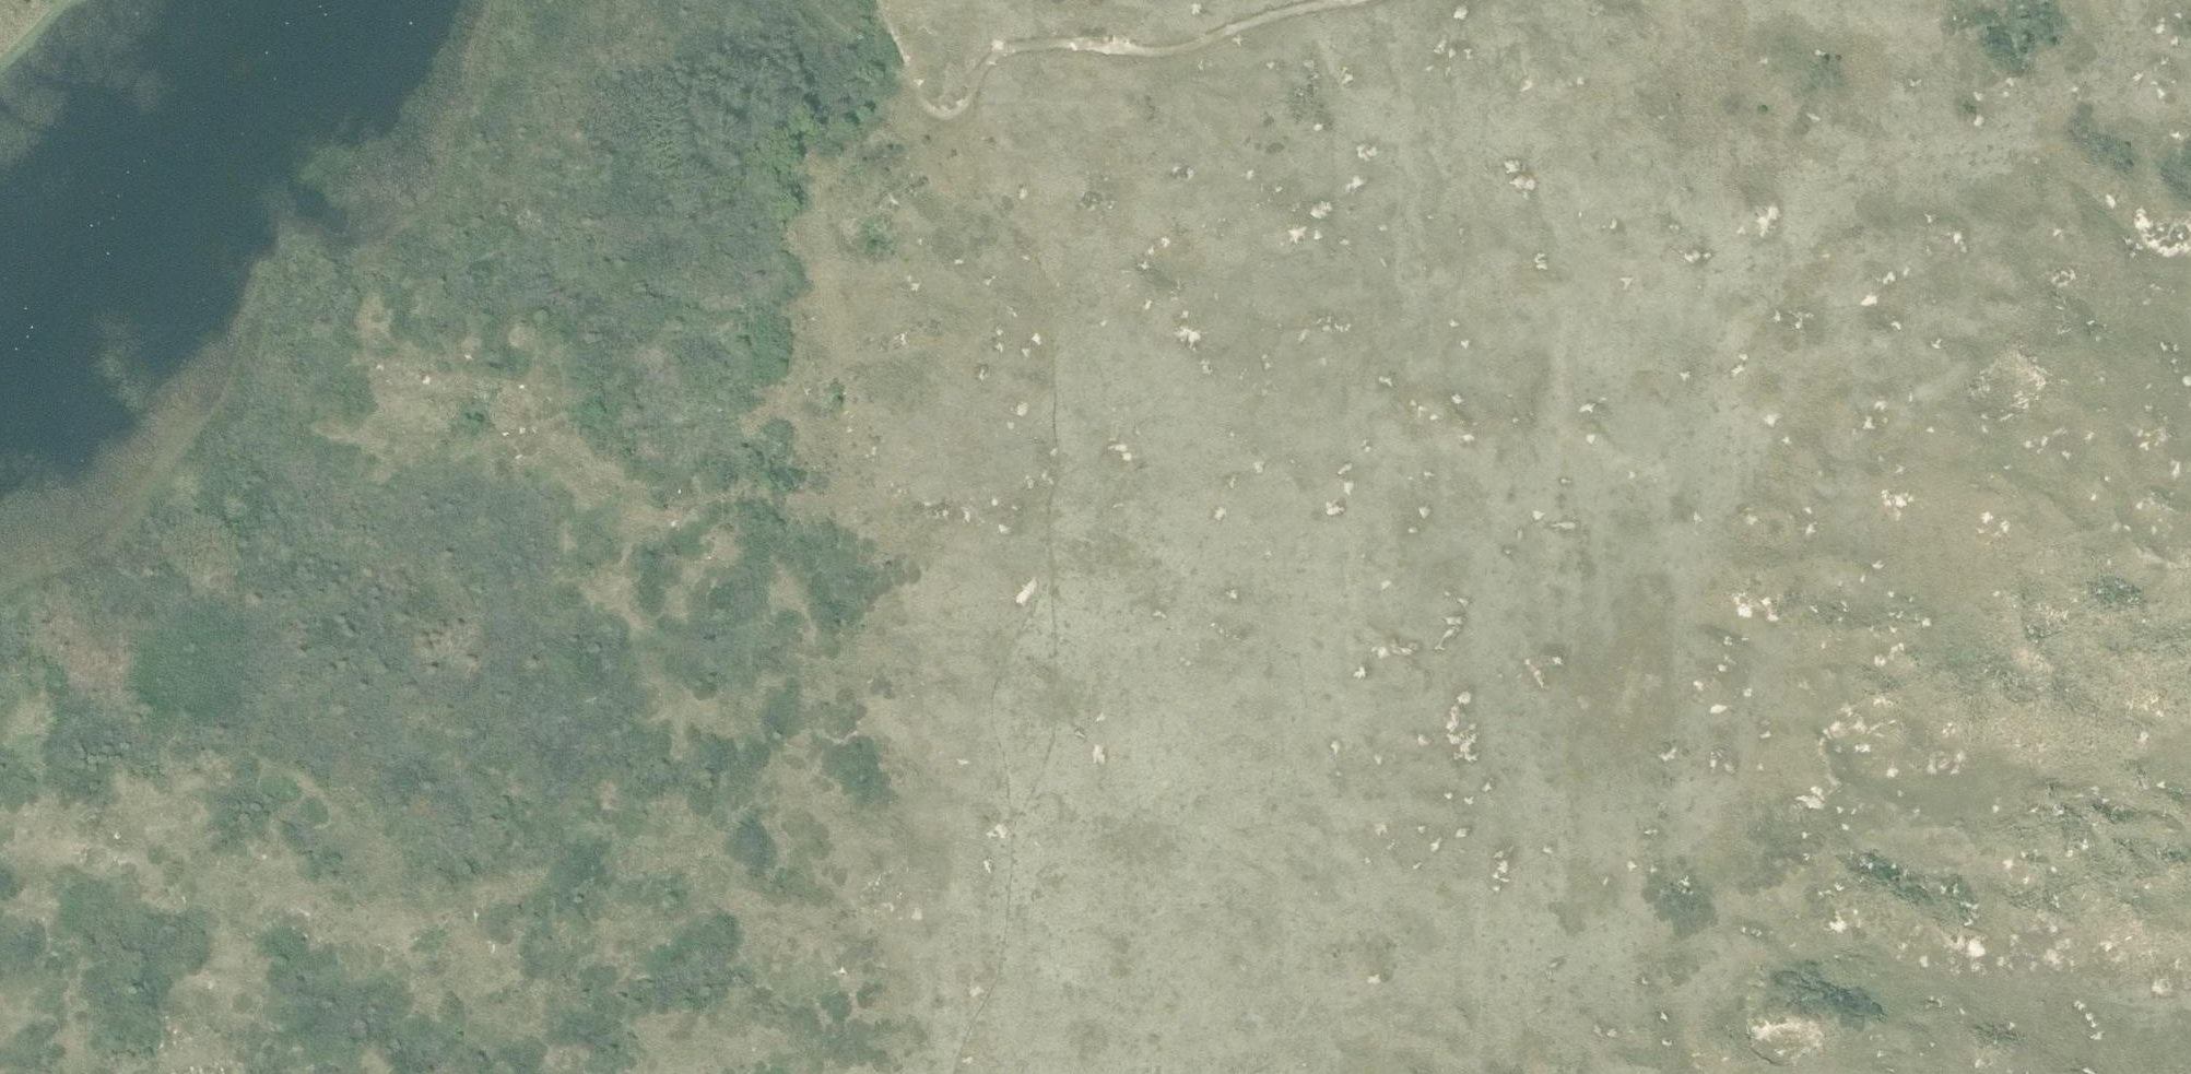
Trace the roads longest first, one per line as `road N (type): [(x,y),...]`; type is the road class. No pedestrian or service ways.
road 1 (track): [(1343,0),(1250,22),(1178,50),(1002,51),(988,59),(965,101),(939,112),(809,0)]

